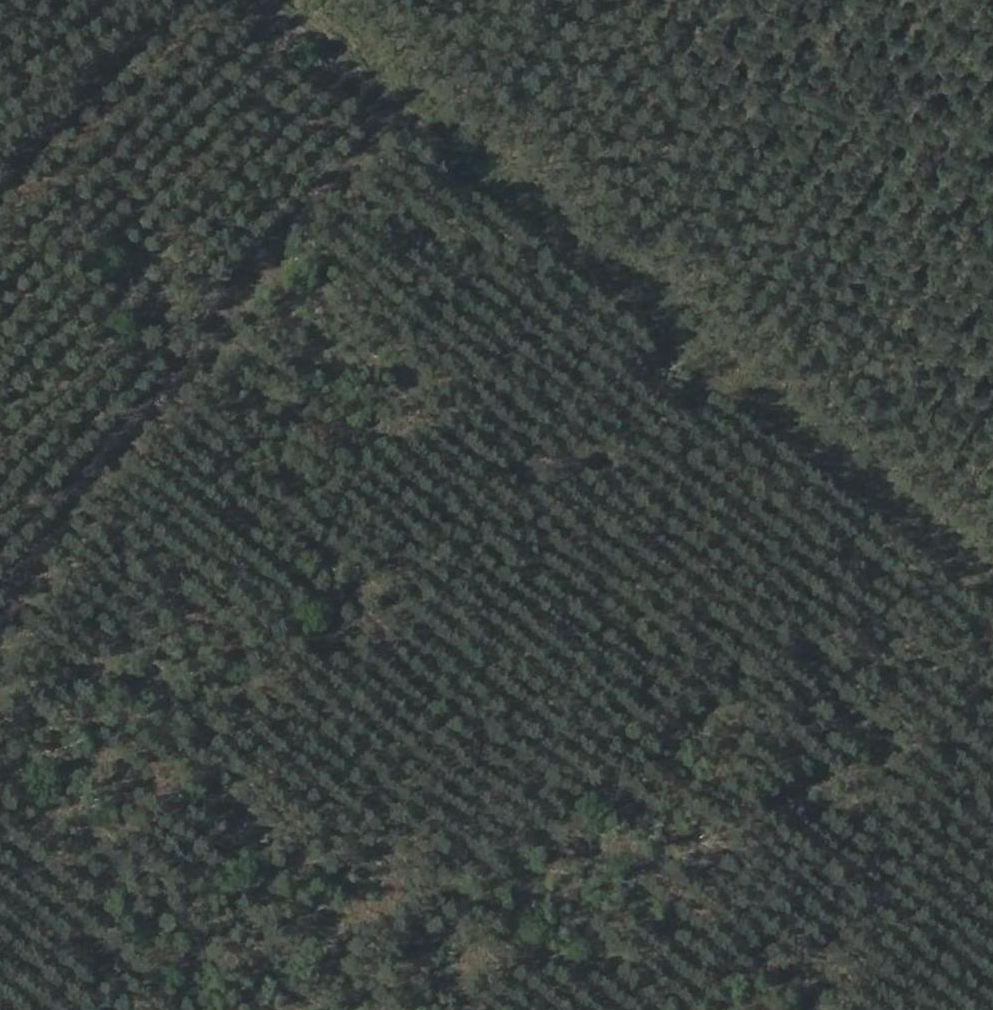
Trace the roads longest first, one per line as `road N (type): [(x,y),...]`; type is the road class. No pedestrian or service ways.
road 1 (track): [(259,0),(992,598)]

